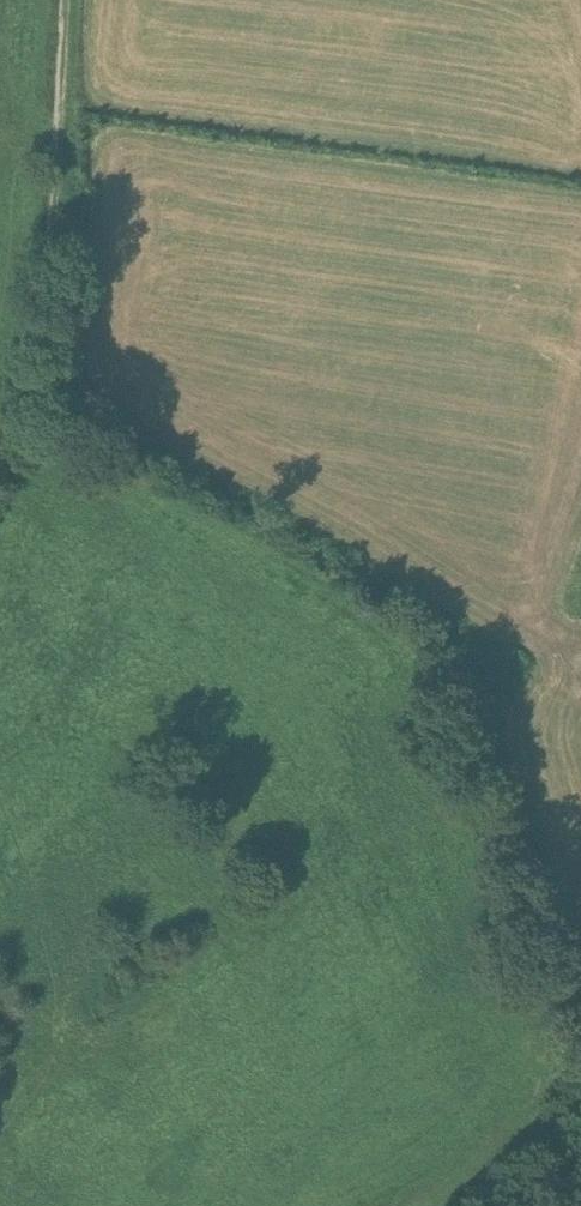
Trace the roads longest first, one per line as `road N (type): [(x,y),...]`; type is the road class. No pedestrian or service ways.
road 1 (track): [(67,0),(55,218),(38,322),(0,446)]

